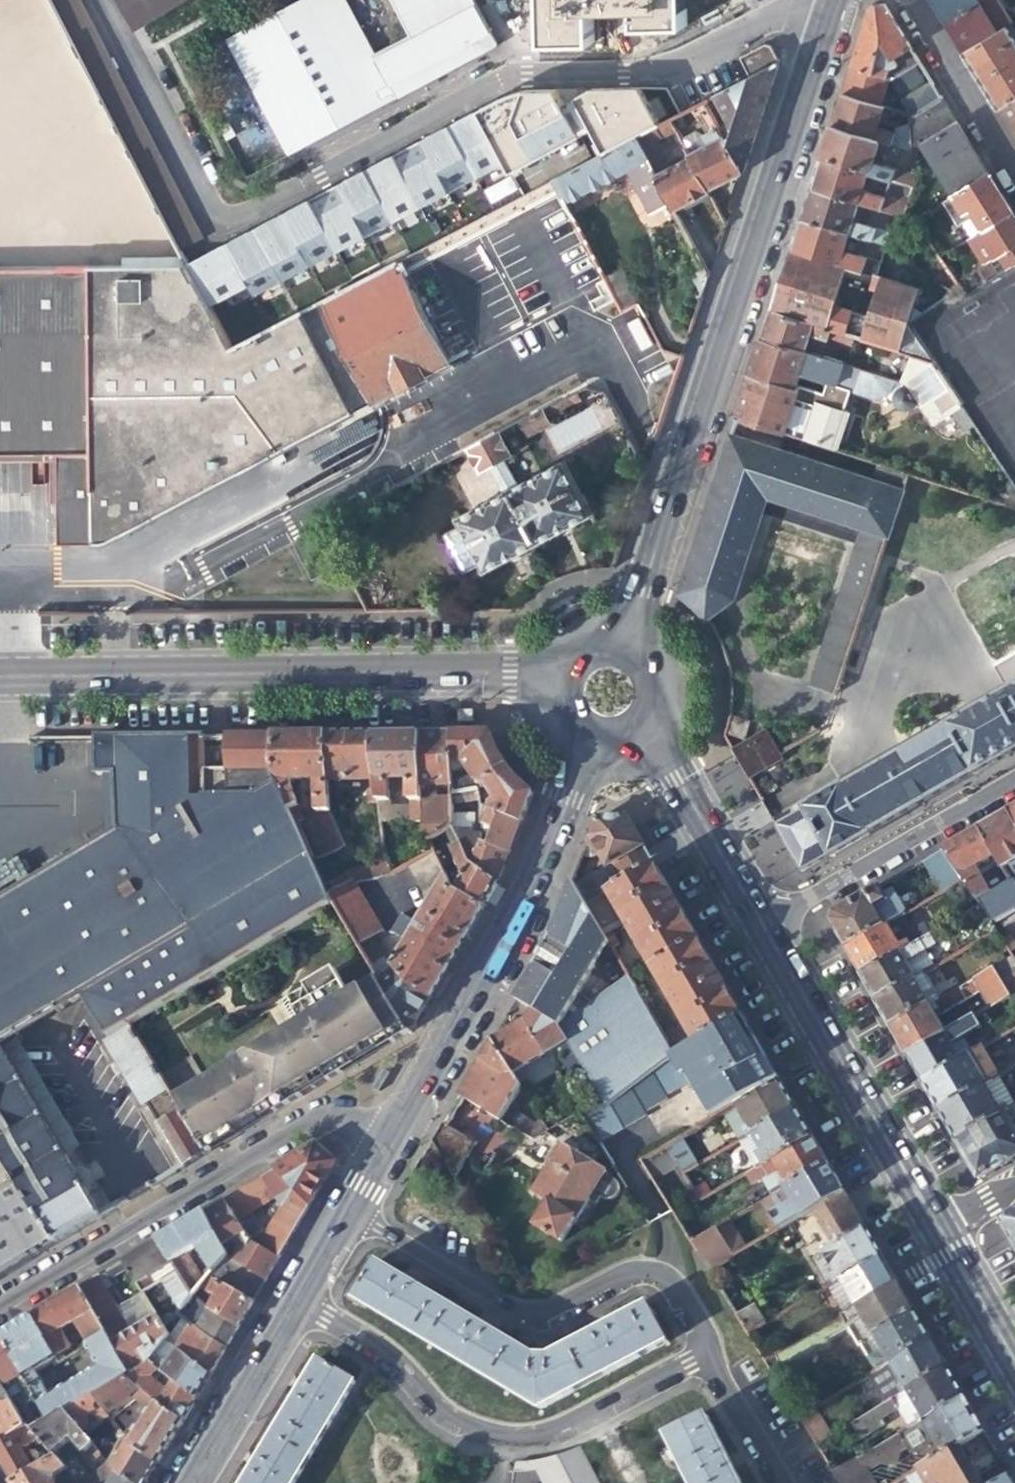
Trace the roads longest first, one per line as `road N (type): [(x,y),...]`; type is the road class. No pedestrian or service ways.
road 1 (residential): [(797,0),(680,61),(529,60),(260,200),(220,210),(199,197),(97,0)]
road 2 (secondary): [(836,0),(622,638)]
road 3 (secondary): [(550,671),(0,672)]
road 4 (residential): [(300,1302),(391,1358),(443,1417),(482,1440),(539,1442),(708,1355)]
road 5 (residential): [(0,1306),(314,1117),(399,1123)]
road 6 (residential): [(708,1355),(665,1277),(633,1271),(535,1320),(349,1213)]
road 7 (tertiary): [(399,1123),(527,899),(586,746)]
road 8 (secondary): [(929,1228),(763,925)]
road 9 (residential): [(763,925),(1014,782)]
road 10 (secondary): [(763,925),(636,737)]
road 11 (tertiary): [(192,1482),(300,1302)]
road 12 (residential): [(1014,177),(906,0)]
road 13 (secondary): [(1014,1373),(929,1228)]
road 14 (residential): [(786,1482),(708,1355)]
road 15 (residential): [(636,737),(660,692),(649,659),(622,638)]

